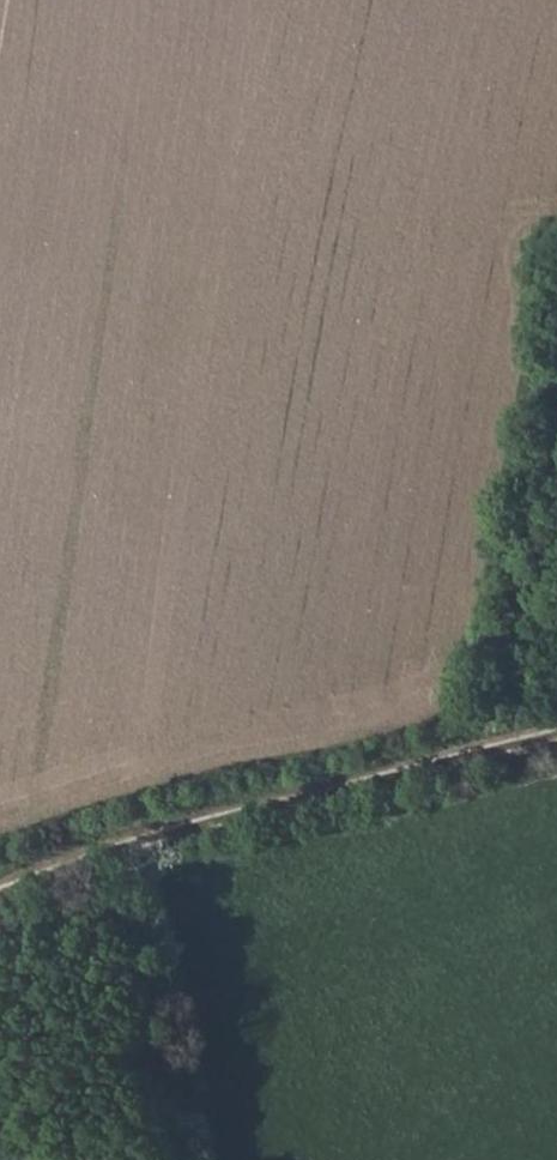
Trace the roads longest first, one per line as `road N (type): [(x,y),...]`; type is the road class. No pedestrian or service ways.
road 1 (track): [(556,737),(269,793),(0,894)]

